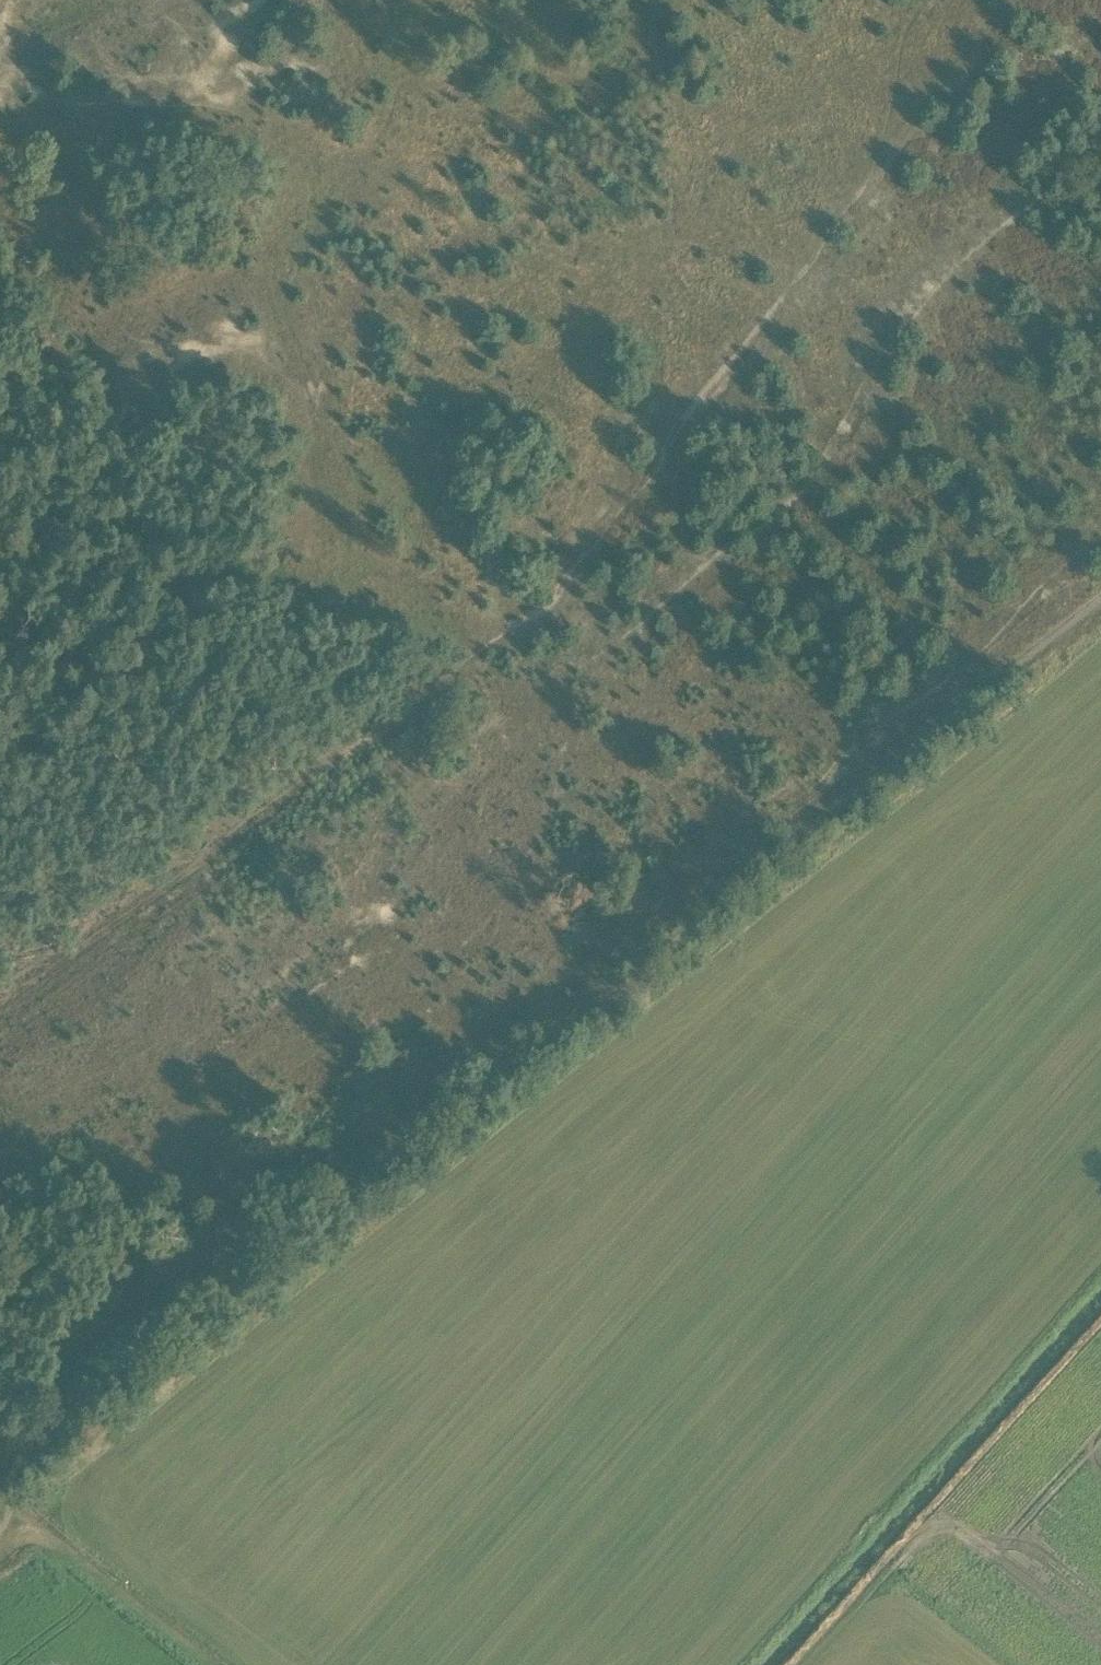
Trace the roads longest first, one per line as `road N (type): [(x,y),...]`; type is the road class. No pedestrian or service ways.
road 1 (track): [(0,1005),(399,720),(501,636)]
road 2 (track): [(212,1664),(7,1506)]

